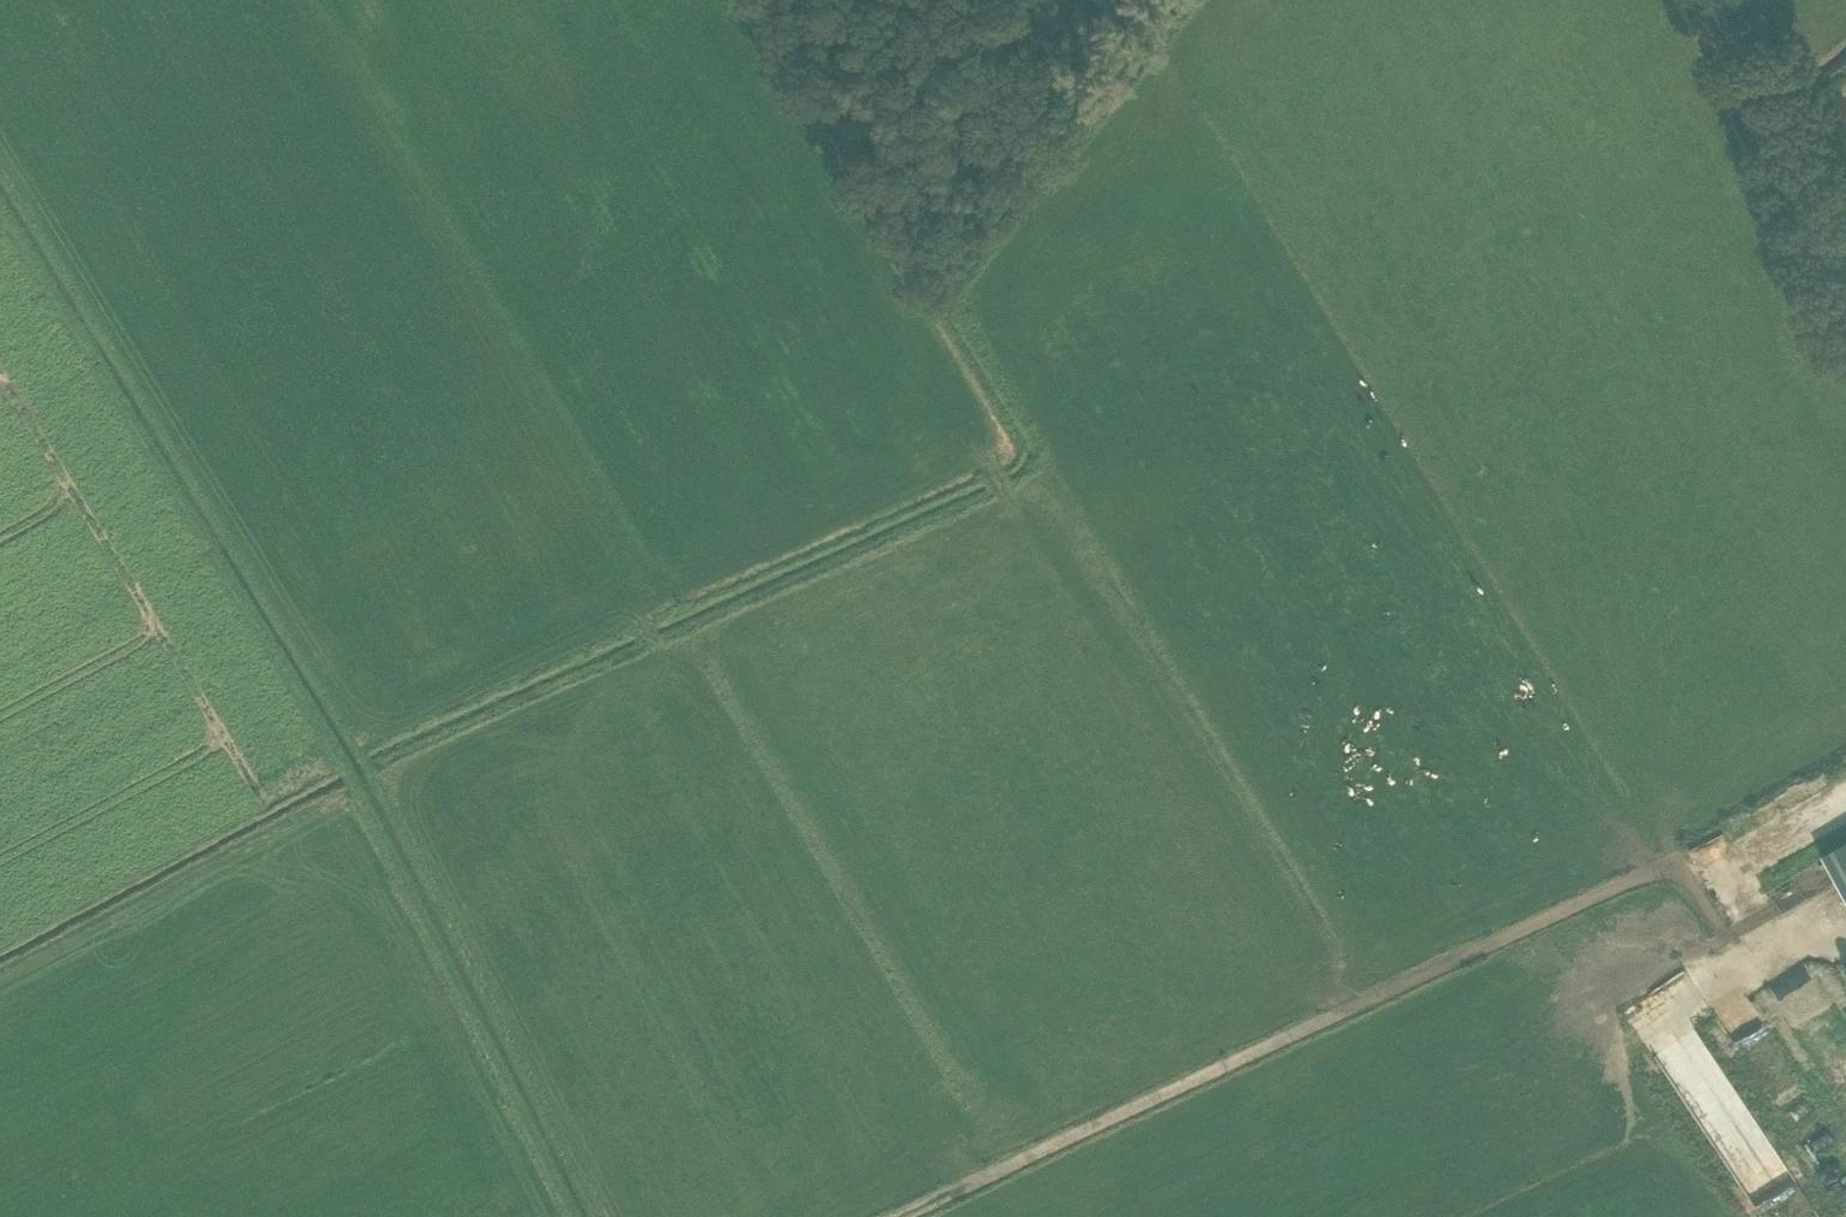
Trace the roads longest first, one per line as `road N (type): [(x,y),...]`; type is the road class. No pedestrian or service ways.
road 1 (unclassified): [(1845,284),(1718,0)]

